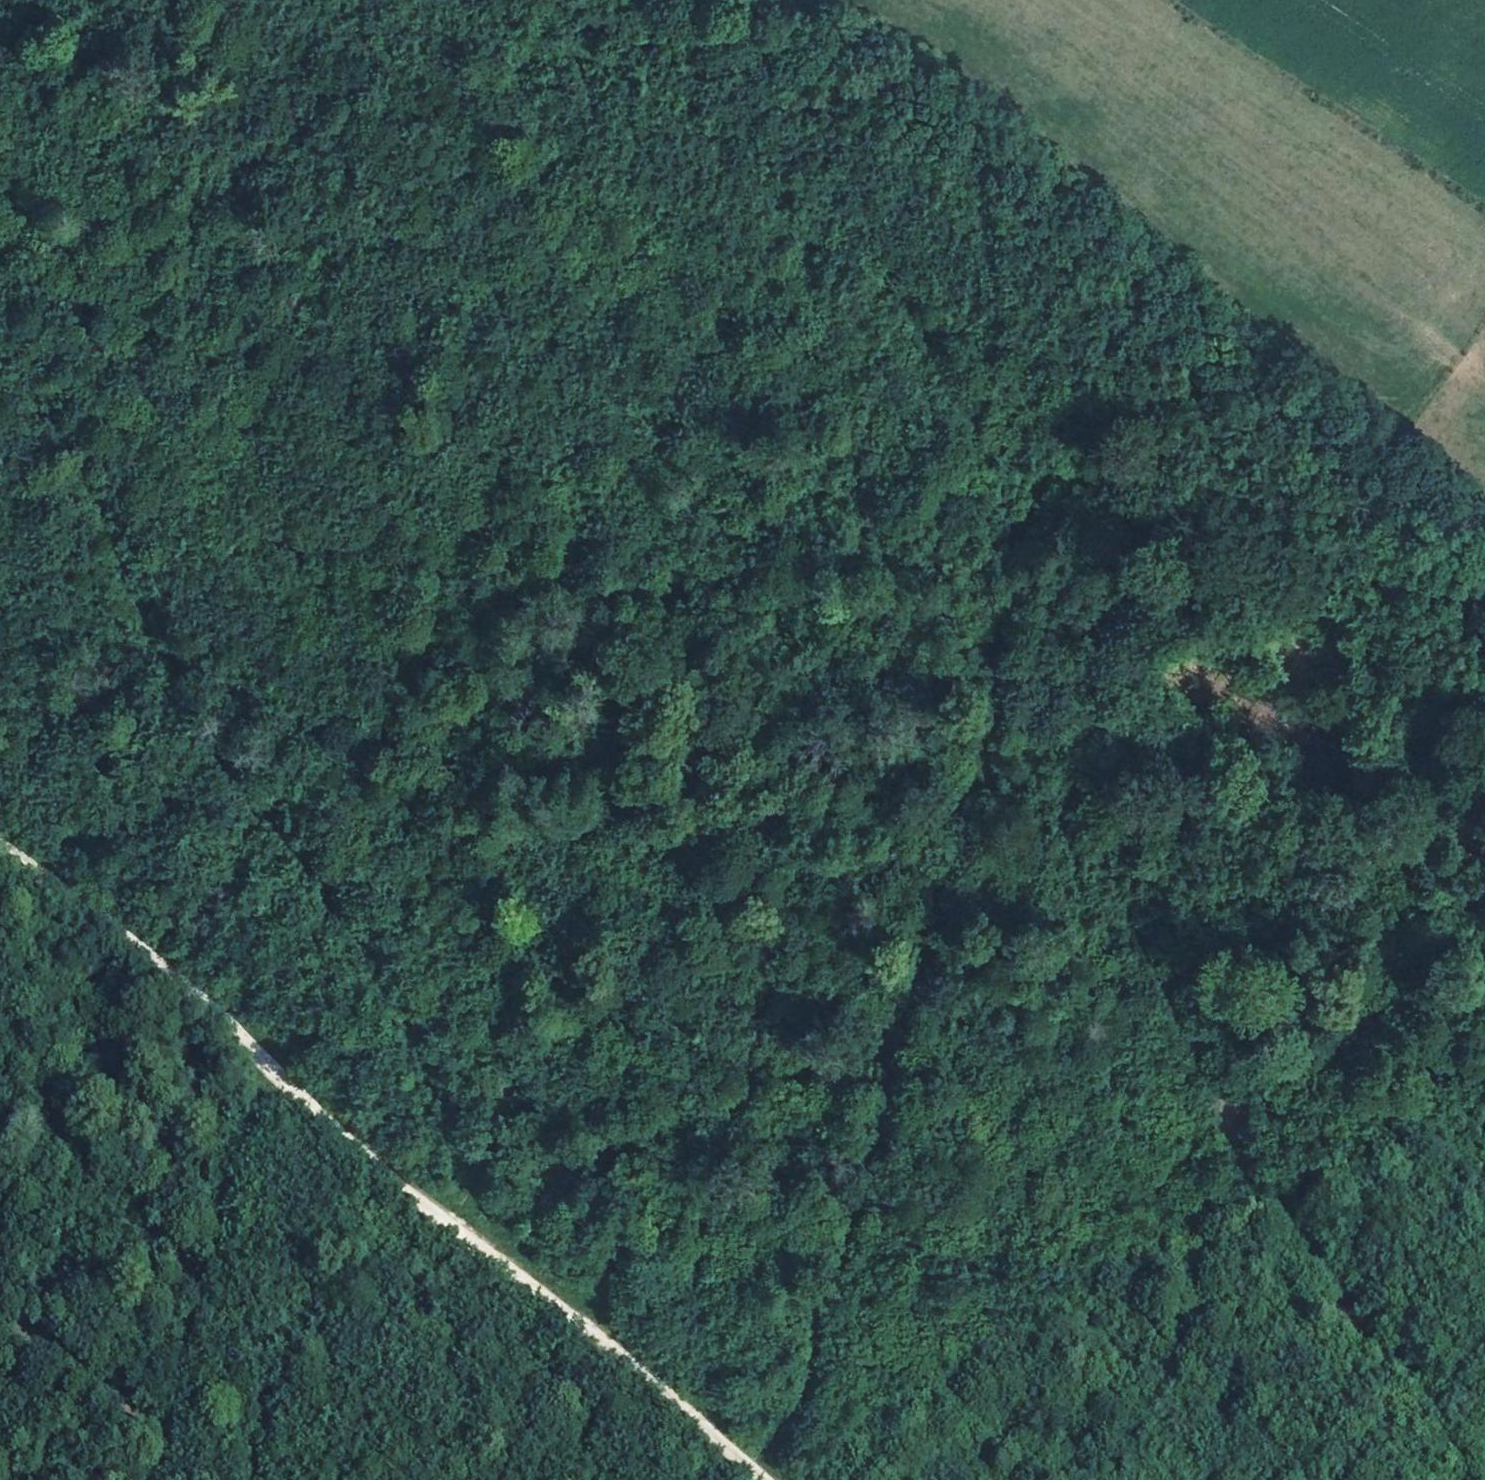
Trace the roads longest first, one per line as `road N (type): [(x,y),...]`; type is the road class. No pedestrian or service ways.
road 1 (track): [(763,1479),(381,1167),(102,918),(0,844)]

